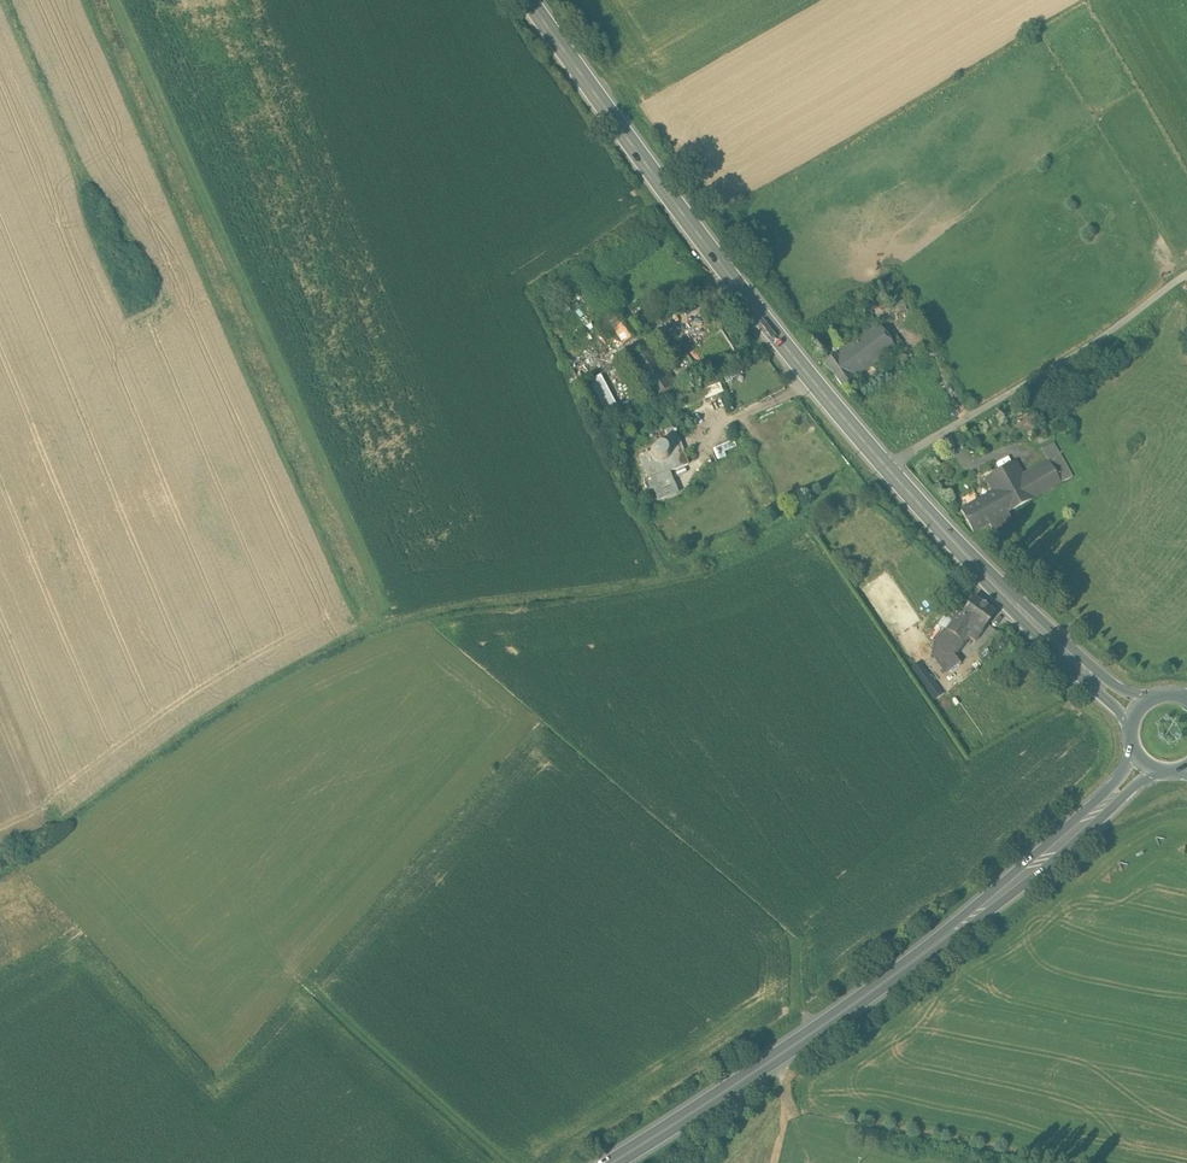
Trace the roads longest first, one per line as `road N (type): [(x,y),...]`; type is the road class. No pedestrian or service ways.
road 1 (primary): [(1146,765),(910,963),(609,1162)]
road 2 (secondary): [(886,467),(669,197),(533,0)]
road 3 (unclassified): [(1186,274),(1108,332),(886,467)]
road 4 (secondary): [(1136,713),(1033,624),(886,467)]

